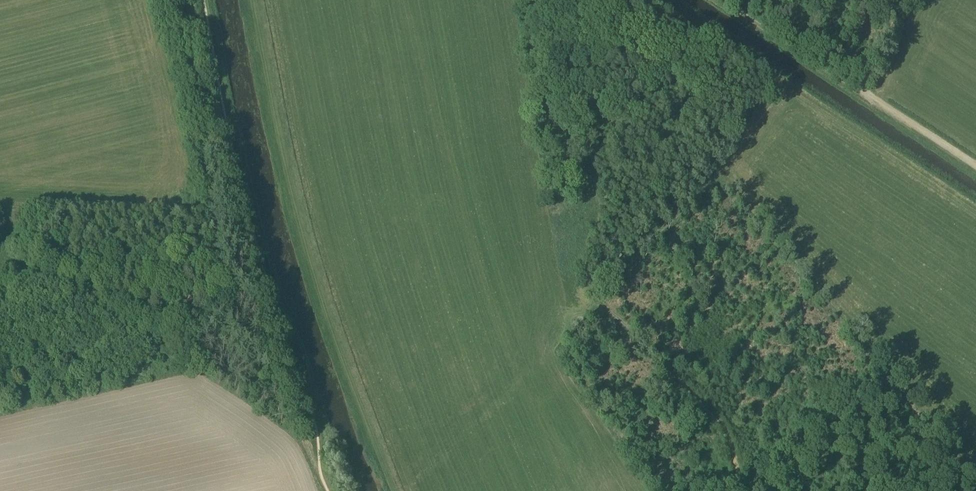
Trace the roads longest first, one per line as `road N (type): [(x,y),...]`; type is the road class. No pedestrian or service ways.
road 1 (track): [(393,490),(301,226),(252,0)]
road 2 (track): [(720,0),(975,168)]

